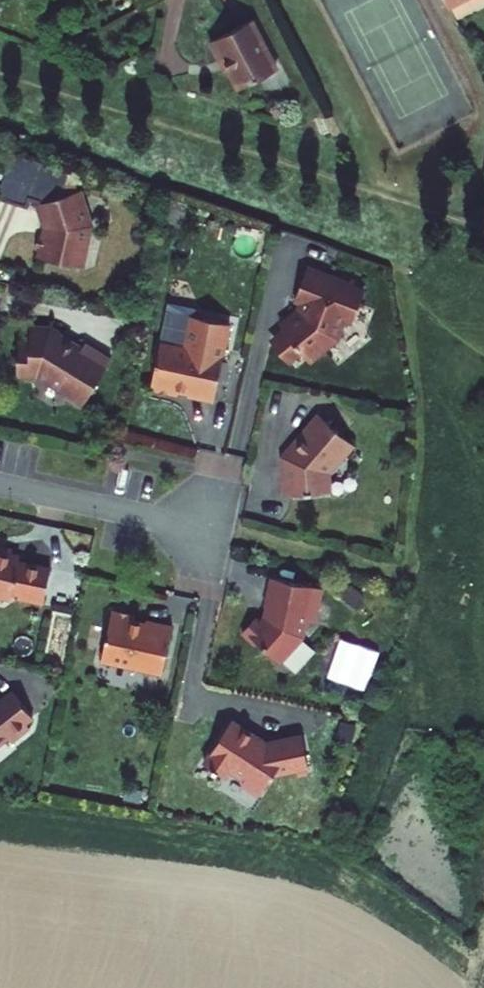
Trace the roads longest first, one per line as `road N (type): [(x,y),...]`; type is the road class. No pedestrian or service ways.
road 1 (residential): [(0,483),(223,532)]

